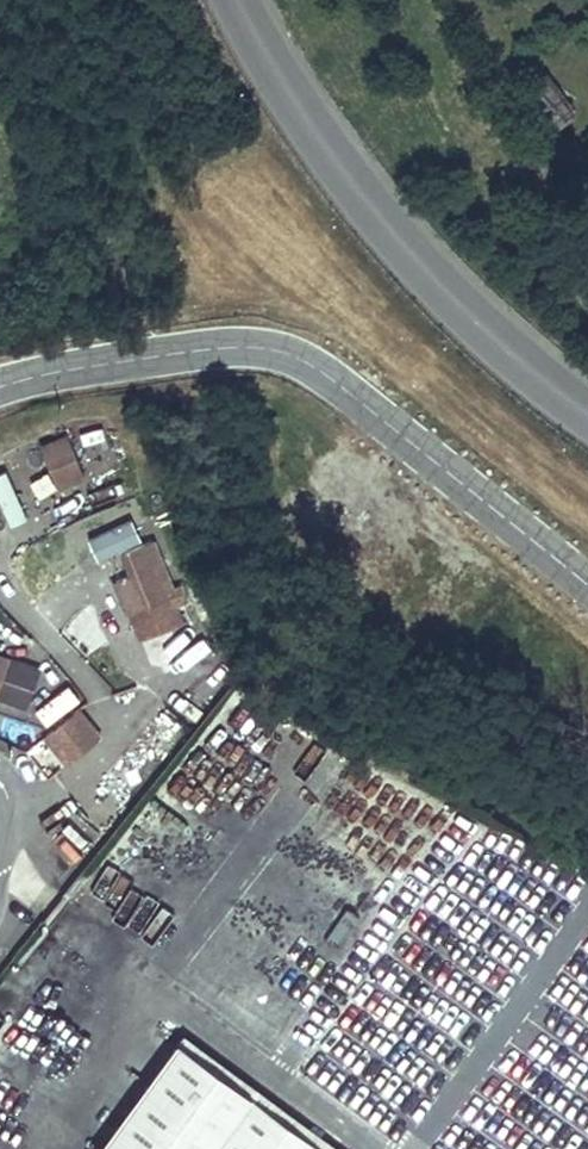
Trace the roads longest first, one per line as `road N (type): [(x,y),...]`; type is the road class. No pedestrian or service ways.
road 1 (unclassified): [(0,387),(74,367),(218,347),(292,355),(364,403),(587,586)]
road 2 (primary): [(234,0),(327,154),(384,224),(500,343),(587,413)]

